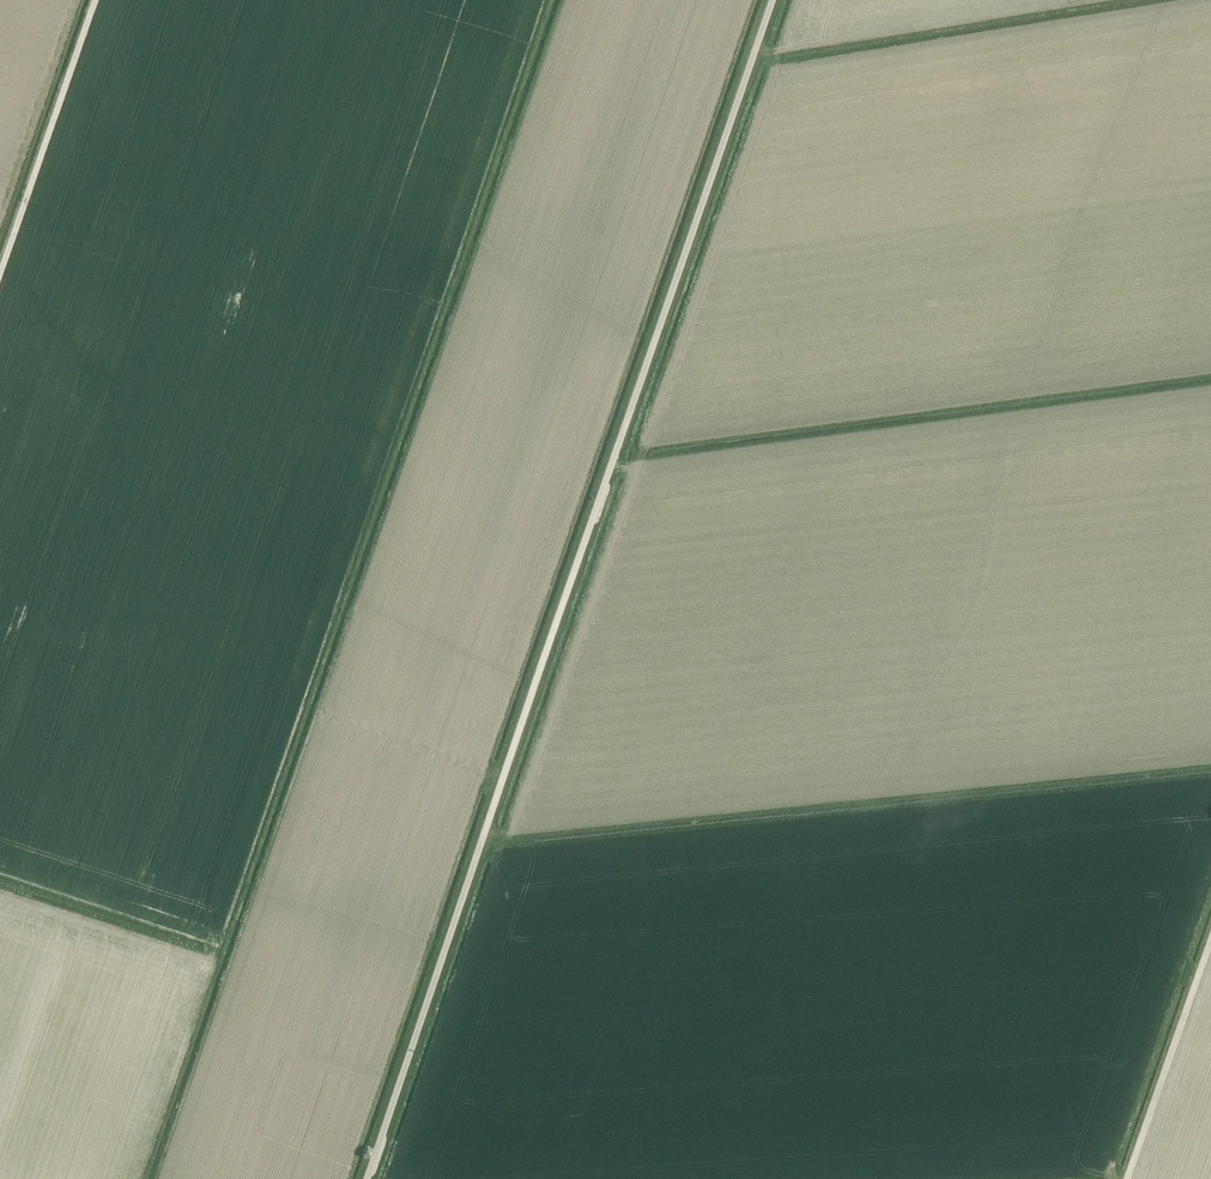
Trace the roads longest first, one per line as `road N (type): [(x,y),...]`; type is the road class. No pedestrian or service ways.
road 1 (track): [(0,273),(95,0)]

